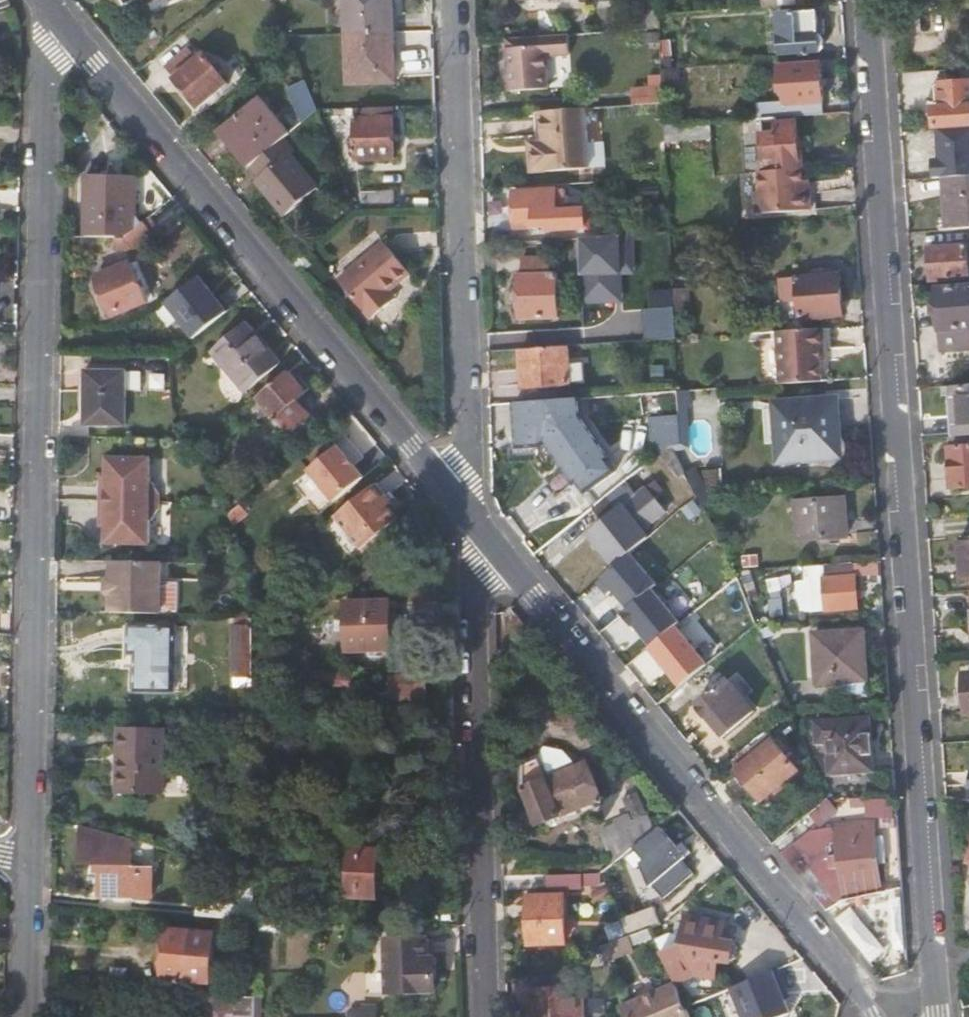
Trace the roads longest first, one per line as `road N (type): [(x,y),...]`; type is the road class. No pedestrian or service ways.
road 1 (residential): [(867,0),(937,1016)]
road 2 (residential): [(46,6),(31,862)]
road 3 (residential): [(46,6),(447,486)]
road 4 (residential): [(496,551),(875,1016)]
road 5 (residential): [(456,0),(470,447),(447,486)]
road 6 (residential): [(485,1016),(472,591),(479,567),(496,551)]
road 7 (residential): [(31,862),(28,1016)]

